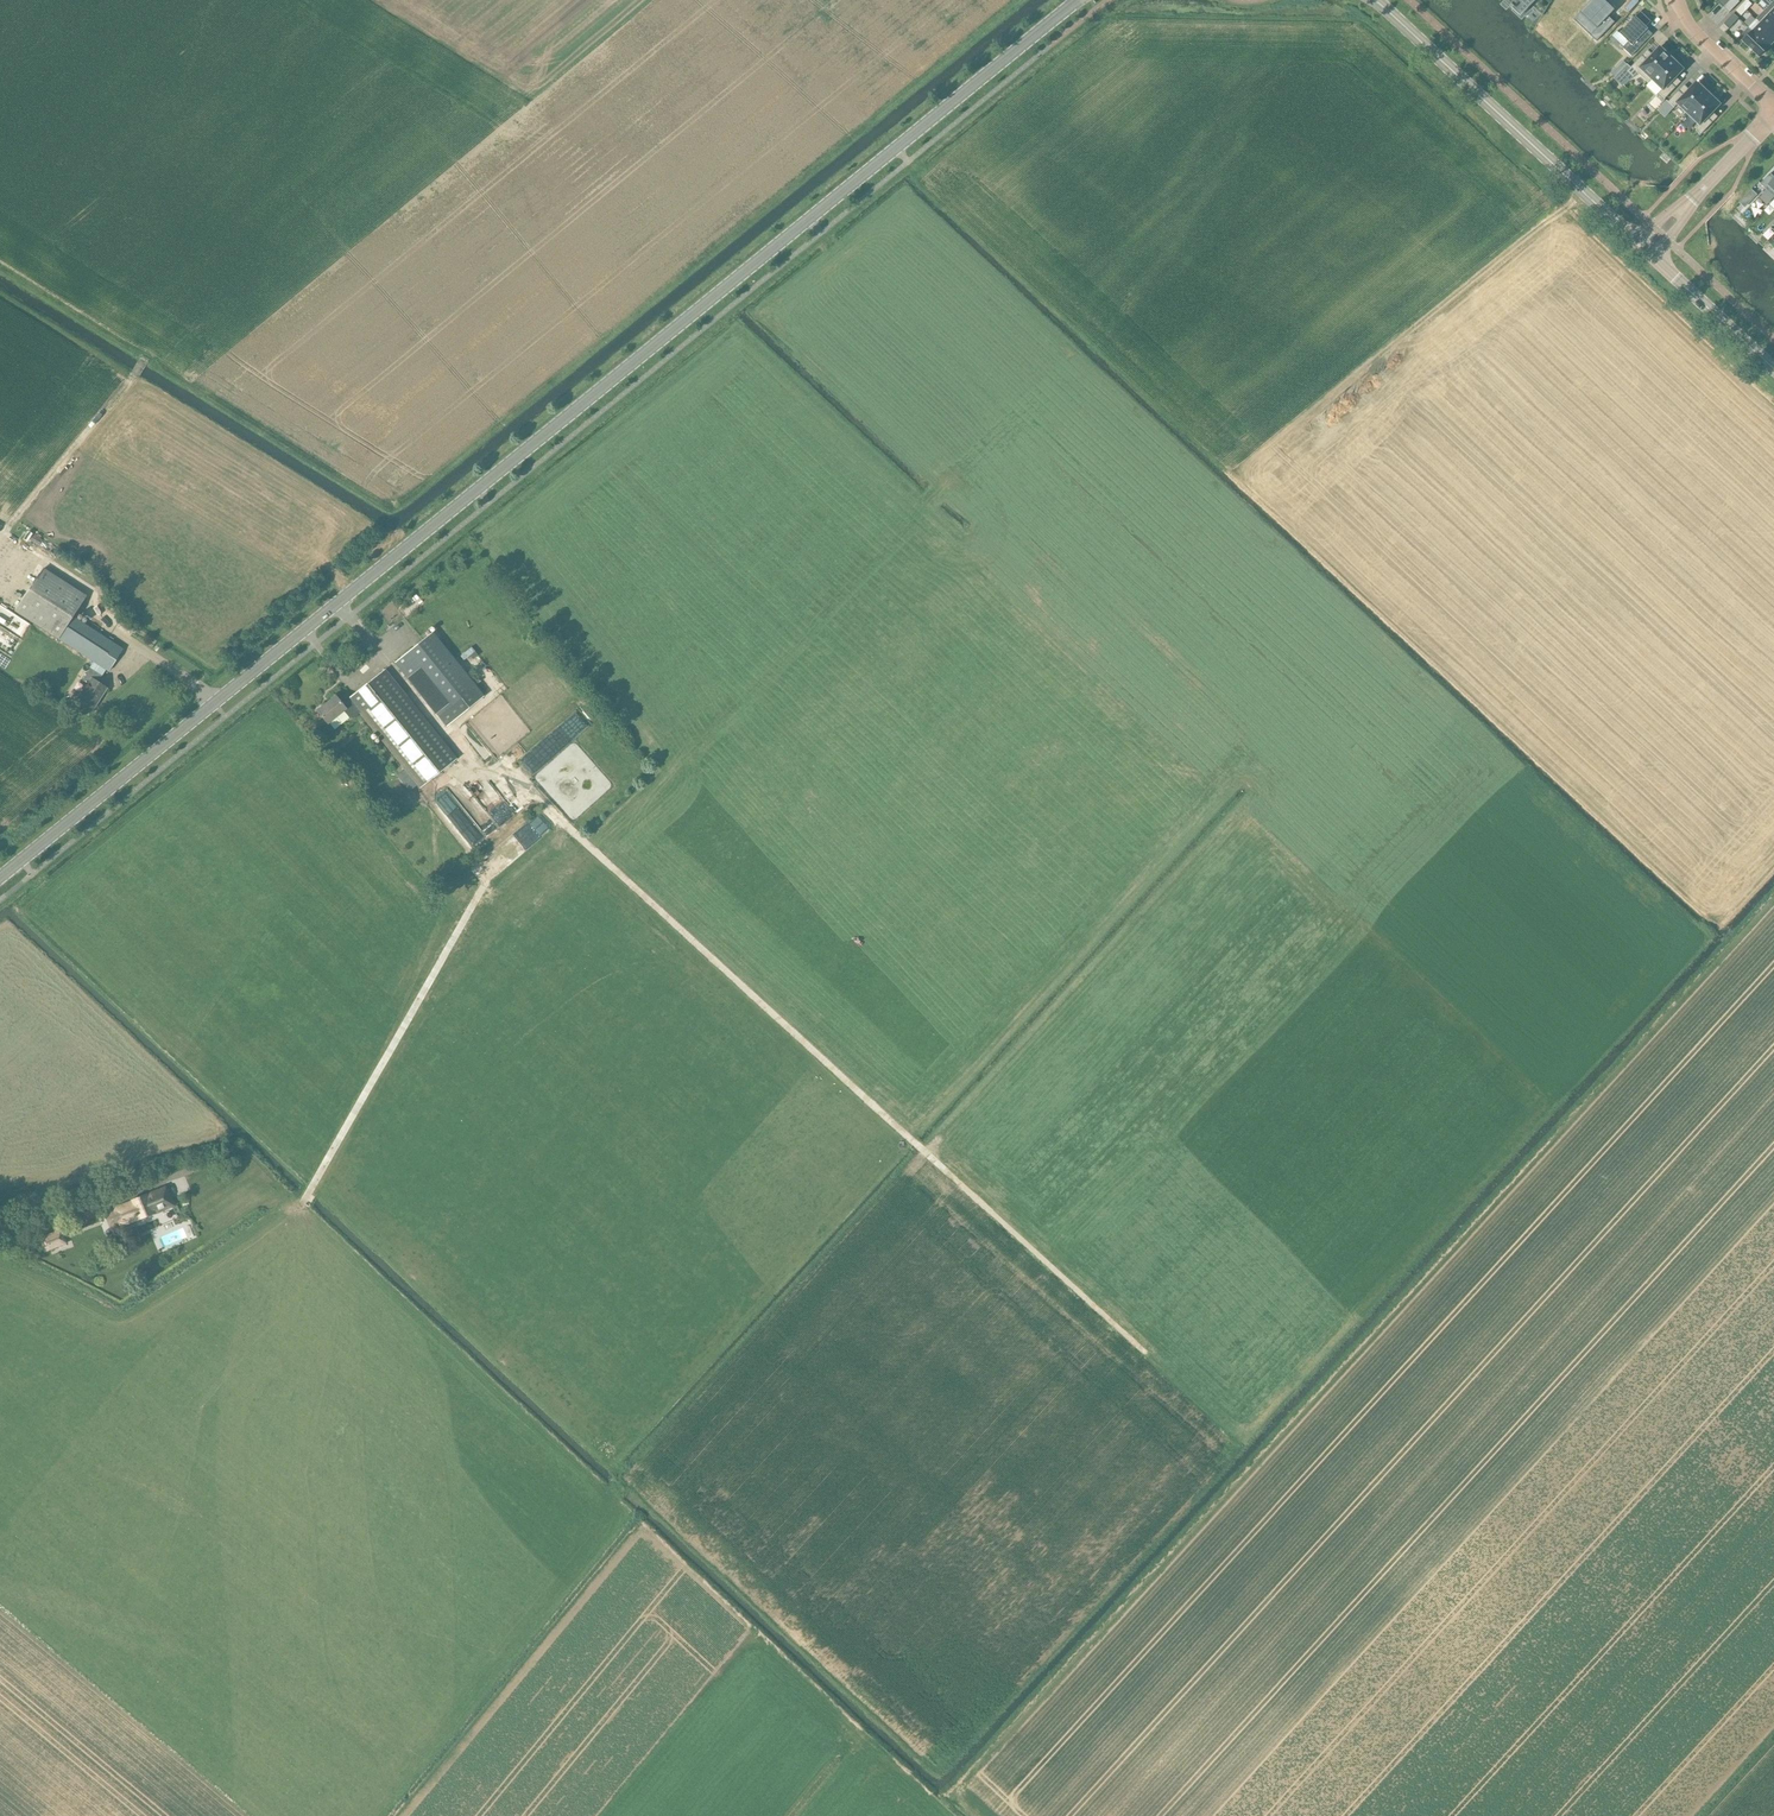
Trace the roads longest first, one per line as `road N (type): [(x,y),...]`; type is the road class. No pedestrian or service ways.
road 1 (tertiary): [(0,879),(1079,0)]
road 2 (tertiary): [(1645,250),(1395,17)]
road 3 (residential): [(1773,115),(1645,250)]
road 4 (tertiary): [(1773,369),(1645,250)]
road 5 (residential): [(1677,0),(1693,31),(1773,106)]

